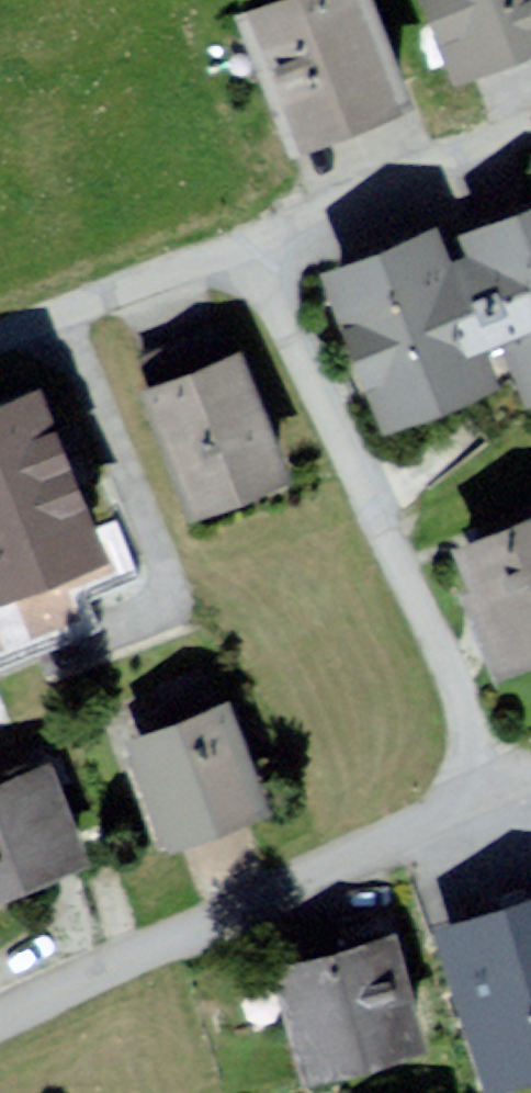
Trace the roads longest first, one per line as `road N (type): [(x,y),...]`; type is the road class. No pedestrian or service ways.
road 1 (residential): [(248,246),(504,785)]
road 2 (residential): [(504,785),(0,1026)]
road 3 (residential): [(248,246),(530,123)]
road 4 (residential): [(0,336),(248,246)]

